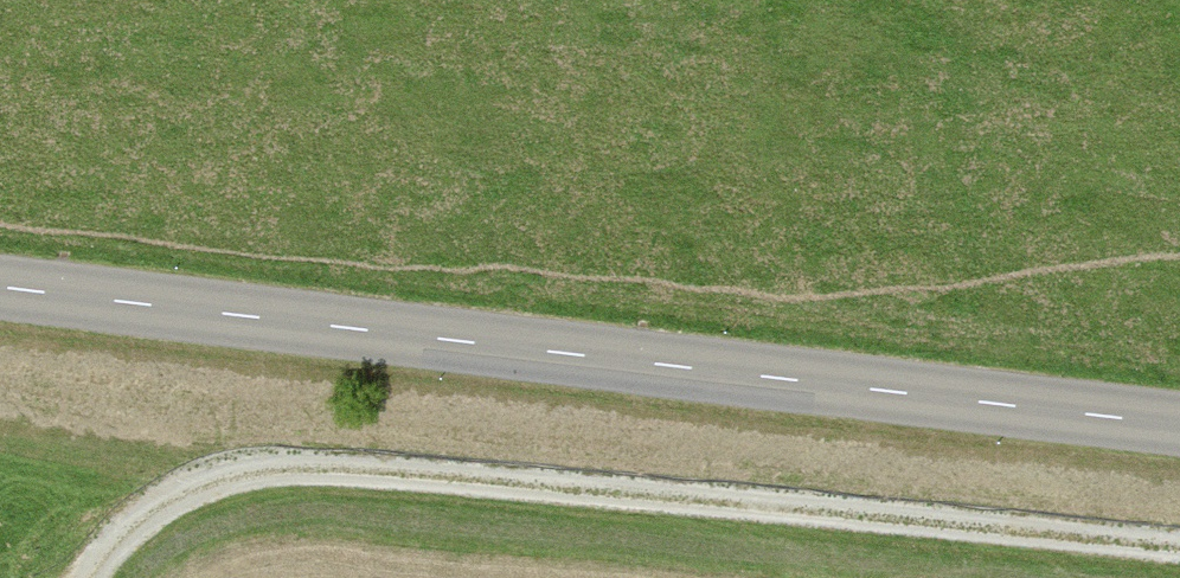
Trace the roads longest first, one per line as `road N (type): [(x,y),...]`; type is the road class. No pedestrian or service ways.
road 1 (tertiary): [(0,289),(1179,426)]
road 2 (track): [(108,577),(144,526),(220,485),(336,474),(1179,551)]
road 3 (track): [(0,498),(144,526)]

